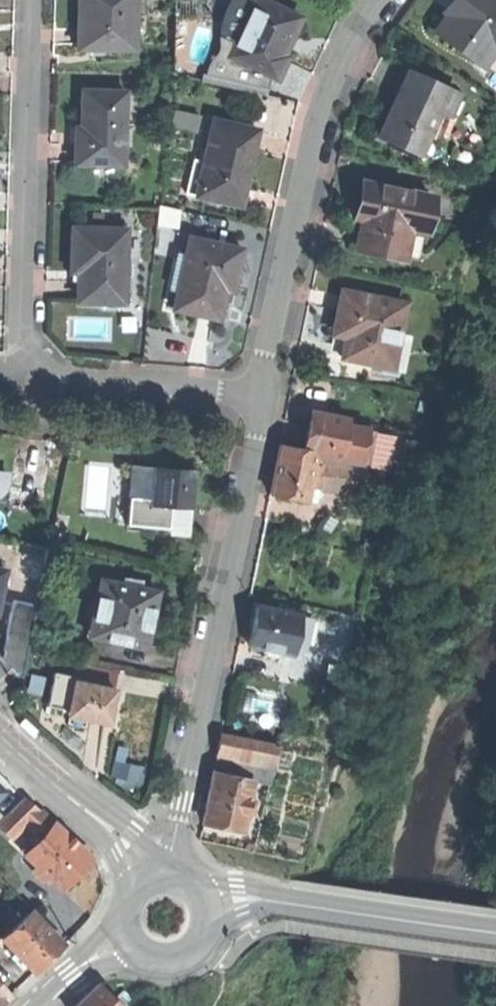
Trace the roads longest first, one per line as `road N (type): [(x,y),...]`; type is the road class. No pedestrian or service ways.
road 1 (residential): [(37,0),(24,342),(49,375),(257,397)]
road 2 (residential): [(168,873),(257,397)]
road 3 (residential): [(257,397),(316,111),(375,0)]
road 4 (secondary): [(495,931),(309,901),(205,901)]
road 5 (secondary): [(147,876),(120,837),(0,736)]
road 6 (secondary): [(125,935),(136,950),(172,959),(201,938),(205,901)]

